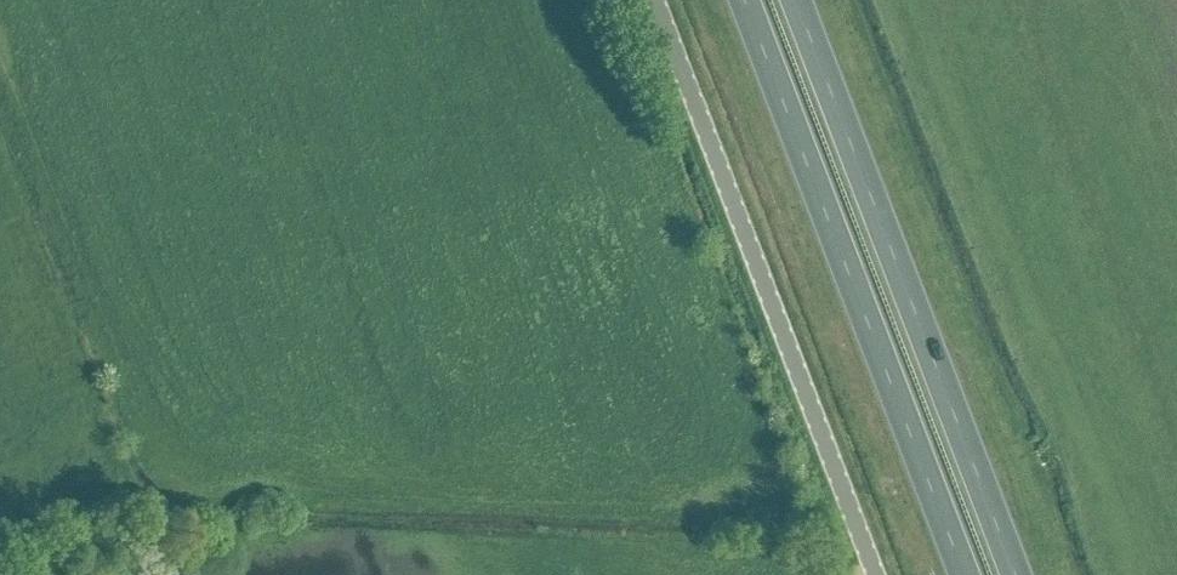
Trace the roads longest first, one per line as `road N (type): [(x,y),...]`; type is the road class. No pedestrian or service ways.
road 1 (unclassified): [(876,574),(656,0)]
road 2 (trunk): [(1014,574),(795,0)]
road 3 (trunk): [(747,0),(965,574)]

